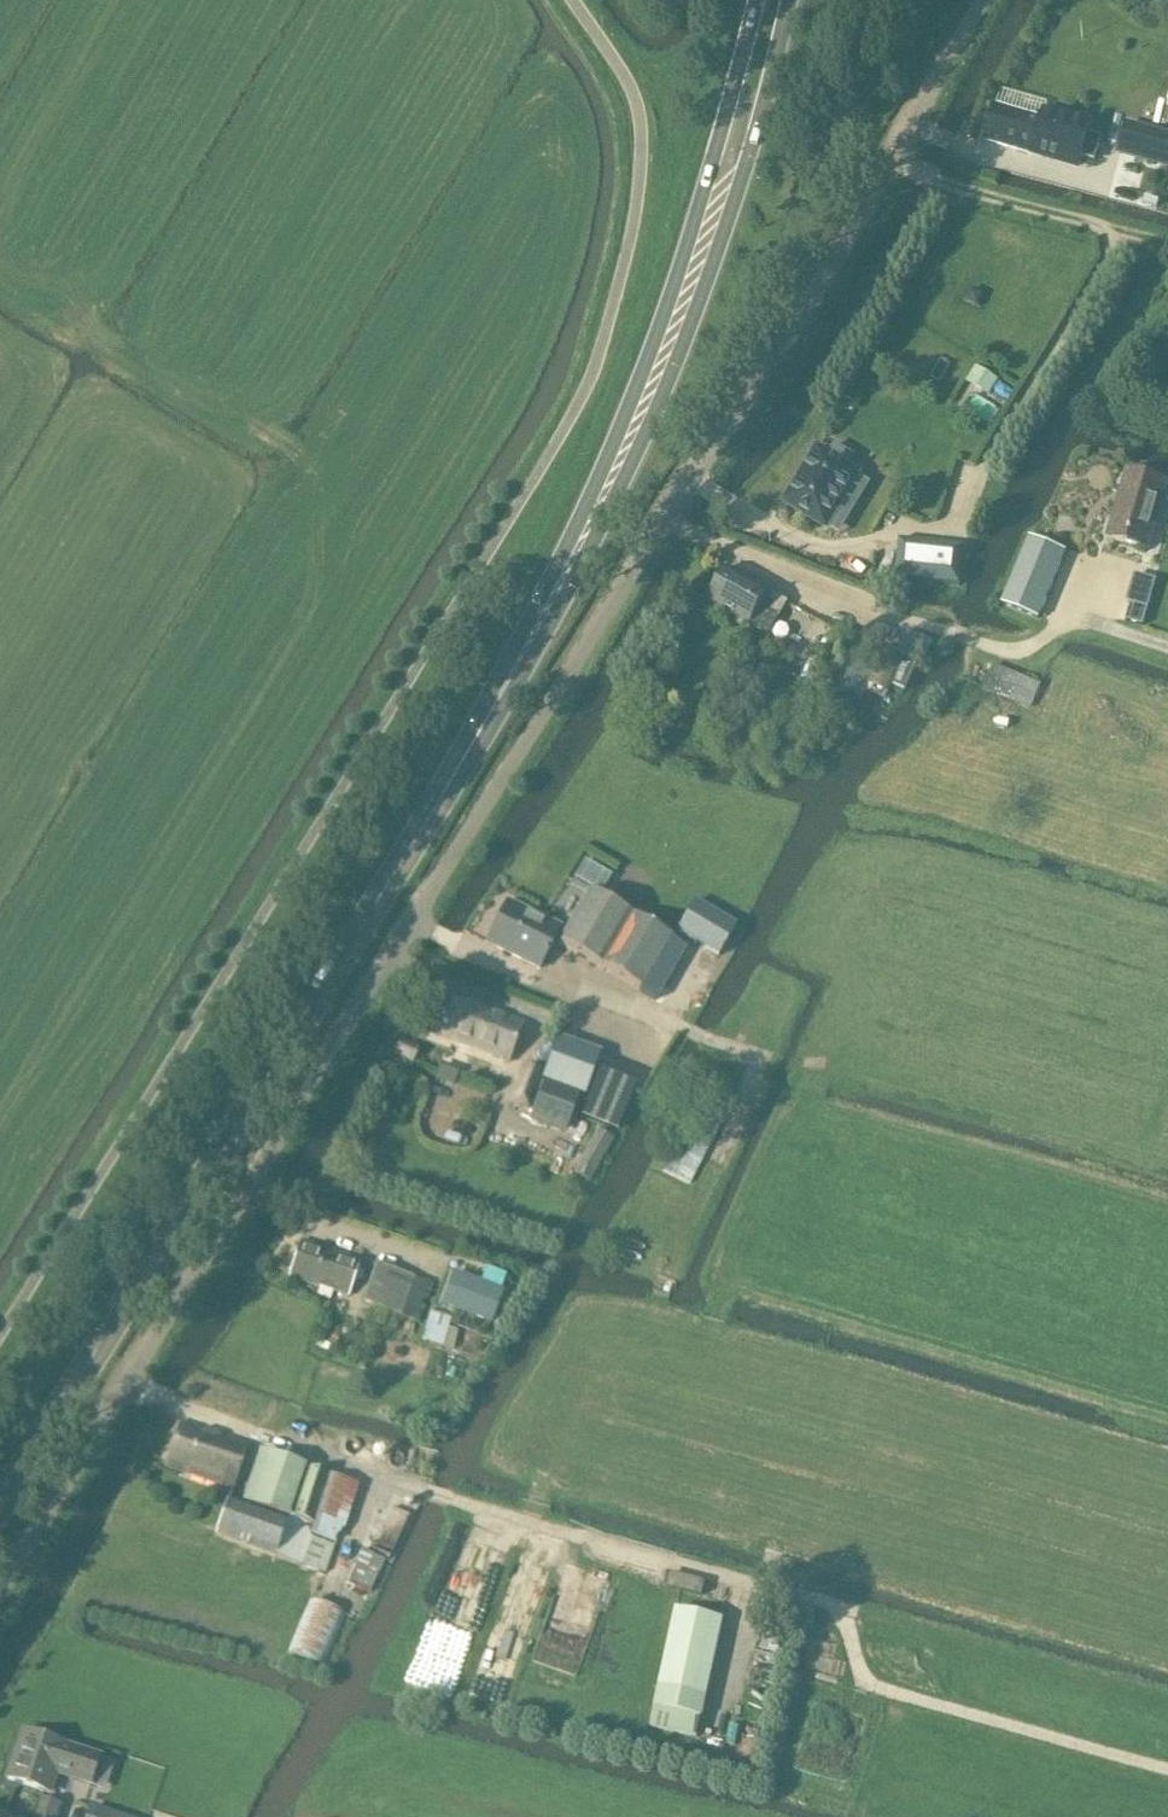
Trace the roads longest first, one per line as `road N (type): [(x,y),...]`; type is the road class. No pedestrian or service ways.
road 1 (unclassified): [(983,0),(120,1385),(0,1593)]
road 2 (primary): [(0,1513),(495,706)]
road 3 (primary): [(495,706),(518,682),(559,610),(685,337),(732,206),(789,0)]
road 4 (primary): [(758,0),(647,362),(581,519),(496,685),(495,706)]
road 5 (track): [(1167,1767),(866,1682),(840,1609),(738,1583)]

